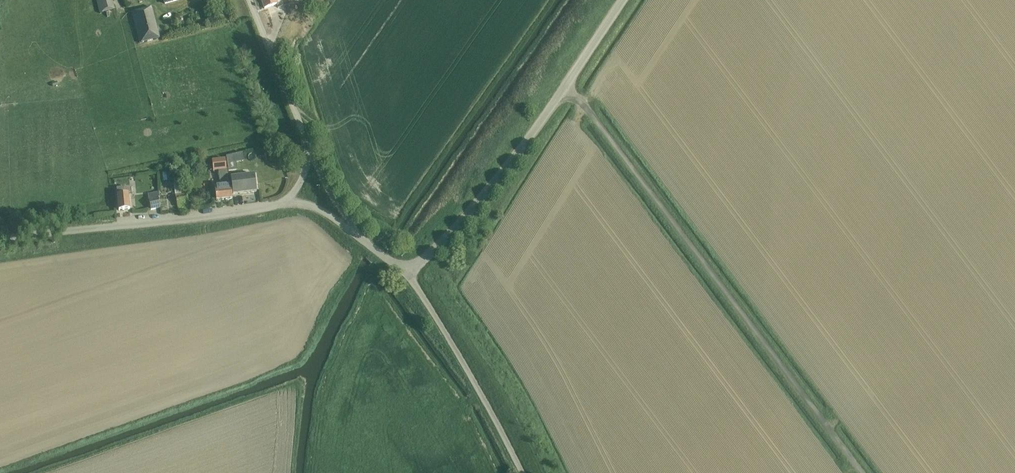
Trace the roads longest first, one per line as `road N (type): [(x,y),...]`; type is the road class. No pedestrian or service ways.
road 1 (track): [(566,85),(861,472)]
road 2 (unclassified): [(407,274),(487,190),(623,0)]
road 3 (tertiary): [(0,240),(284,202)]
road 4 (tertiary): [(522,472),(467,365),(407,274)]
road 5 (unclassified): [(310,147),(252,0)]

